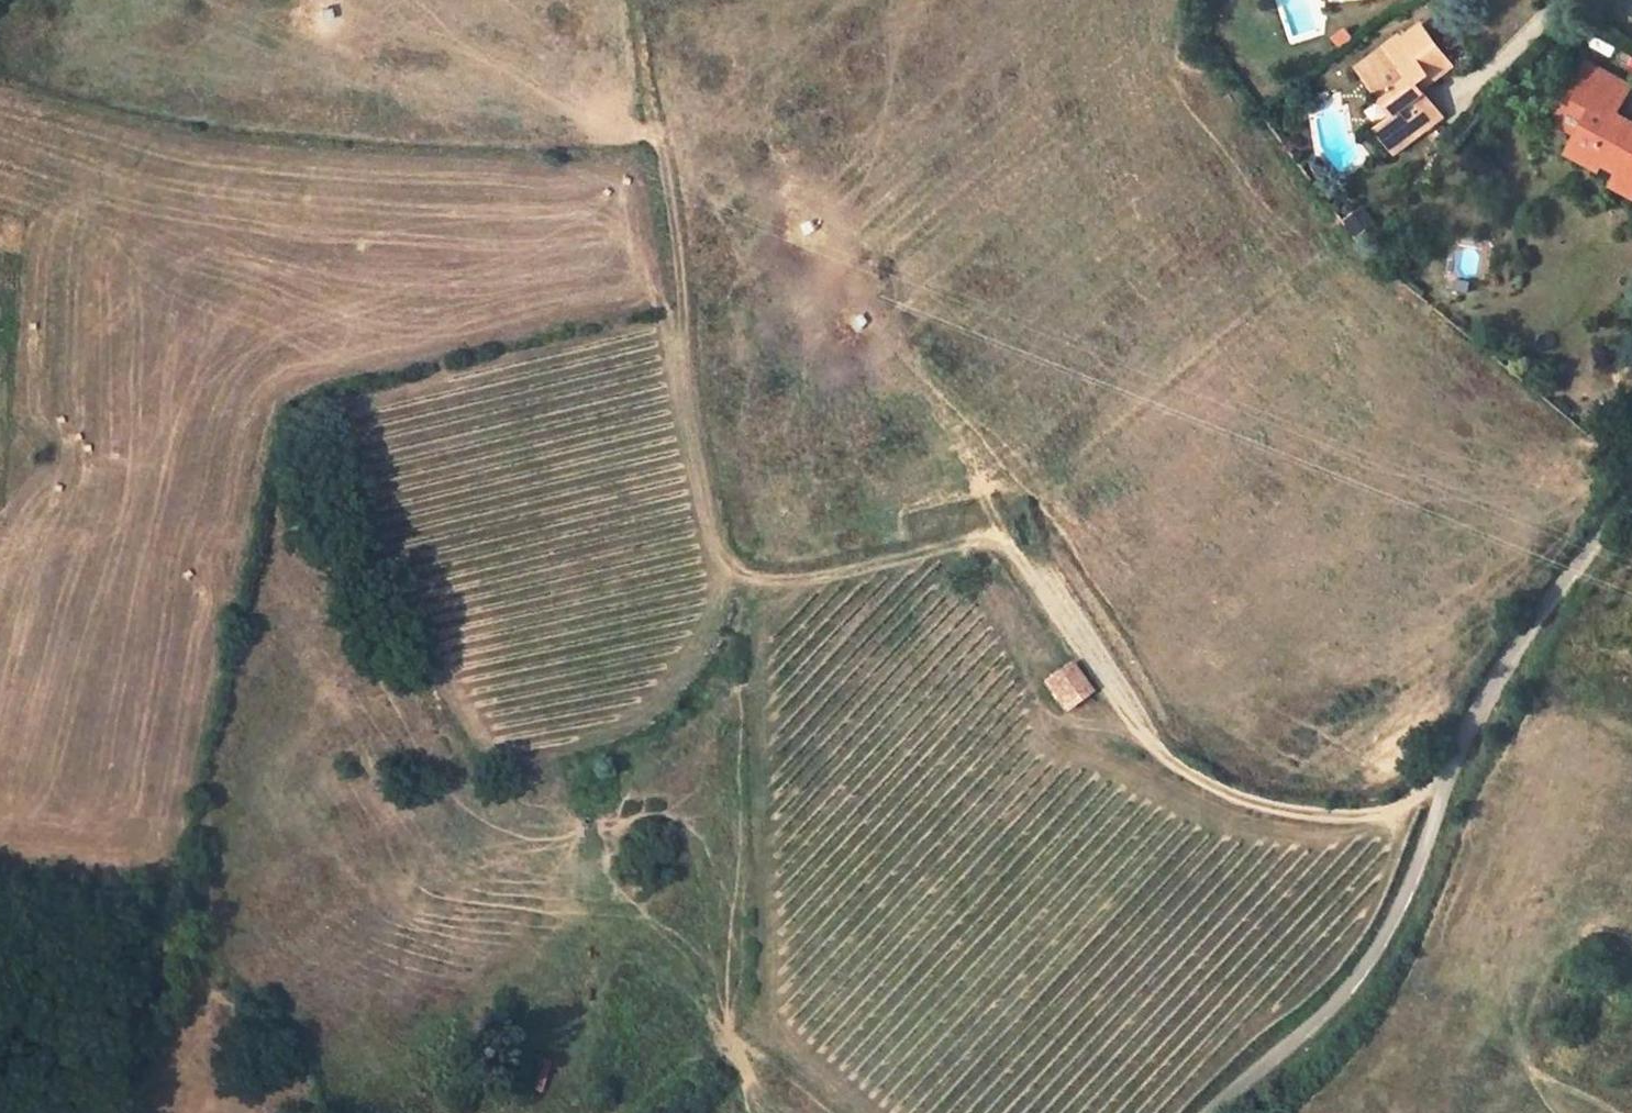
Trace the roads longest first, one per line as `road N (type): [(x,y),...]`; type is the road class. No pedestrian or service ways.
road 1 (track): [(660,136),(676,232),(686,403),(719,554),(742,576),(821,576),(985,539),(1010,546),(1162,752),(1198,778),(1292,813),(1388,813),(1448,785)]
road 2 (unclassified): [(1631,475),(1495,686),(1395,920),(1351,985),(1209,1112)]

